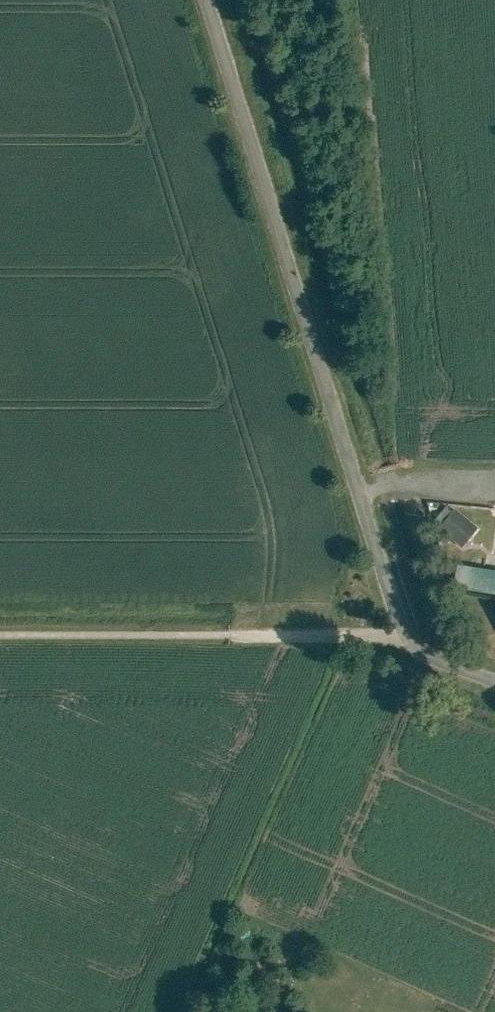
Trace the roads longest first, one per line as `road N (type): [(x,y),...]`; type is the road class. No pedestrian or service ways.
road 1 (unclassified): [(208,0),(404,631),(429,654),(494,681)]

